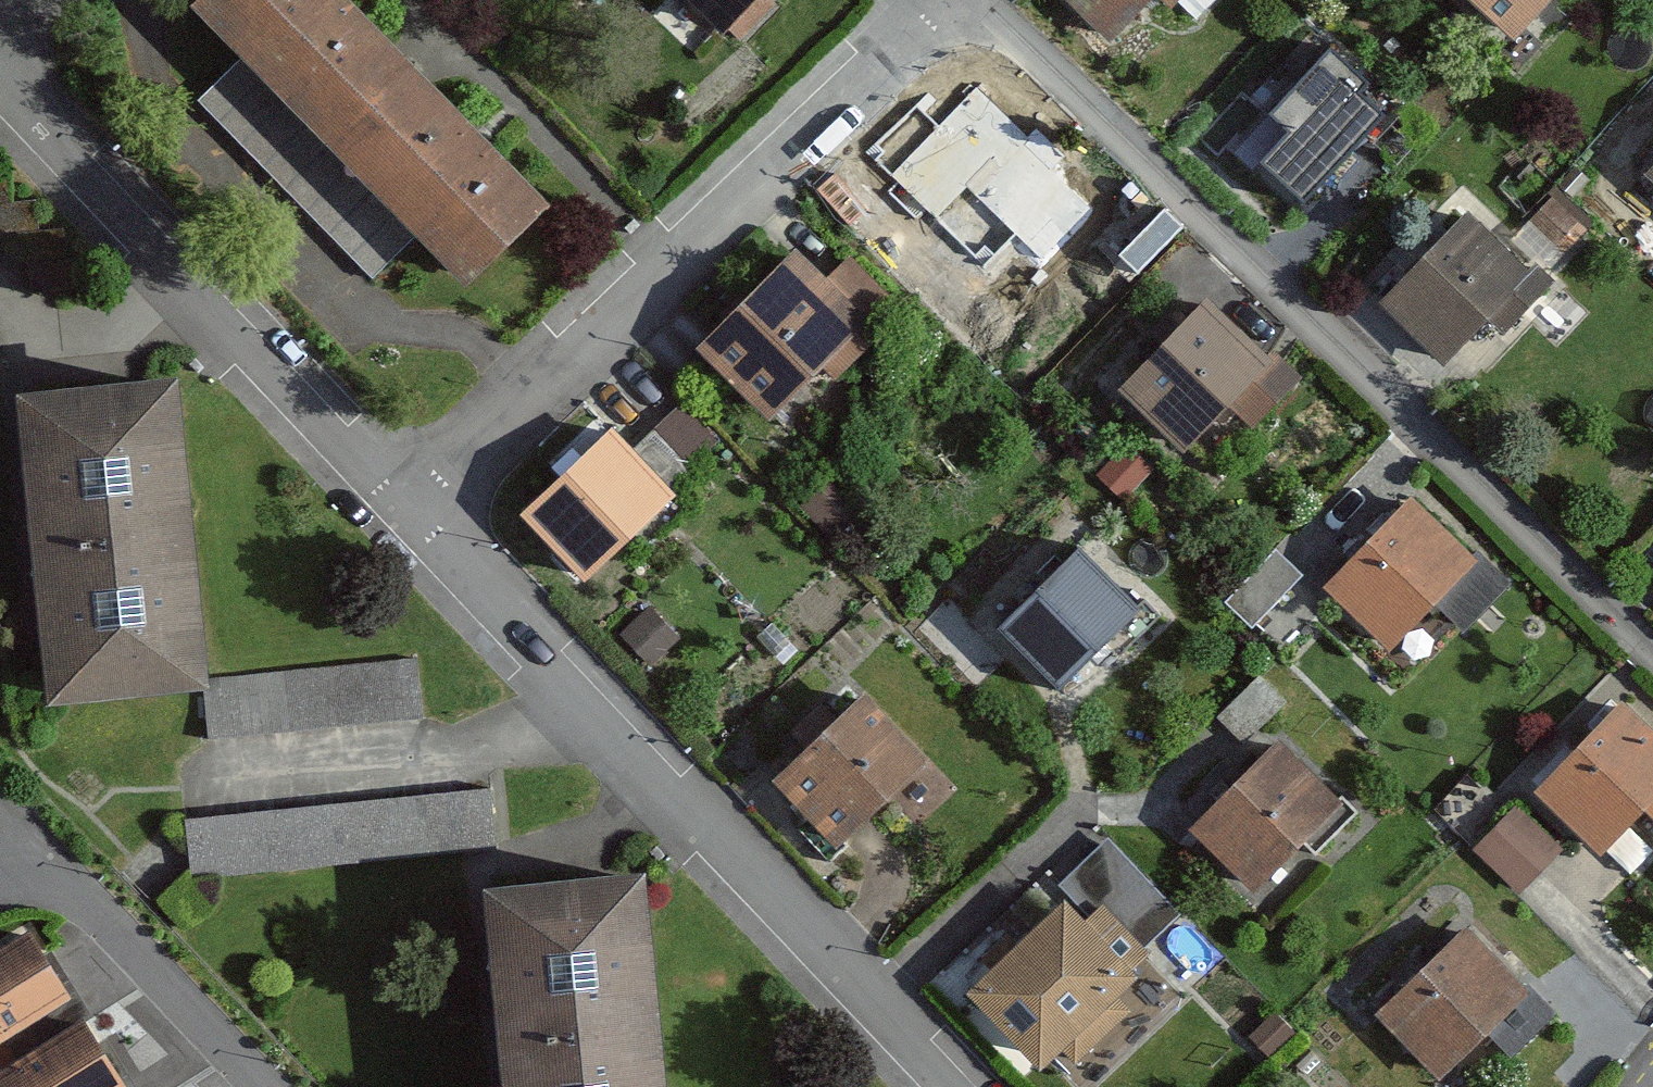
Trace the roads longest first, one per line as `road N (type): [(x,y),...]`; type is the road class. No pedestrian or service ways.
road 1 (residential): [(977,0),(1652,655)]
road 2 (residential): [(410,508),(944,1086)]
road 3 (residential): [(410,508),(670,260),(923,0)]
road 4 (residential): [(0,72),(410,508)]
road 5 (residential): [(258,1086),(28,849)]

